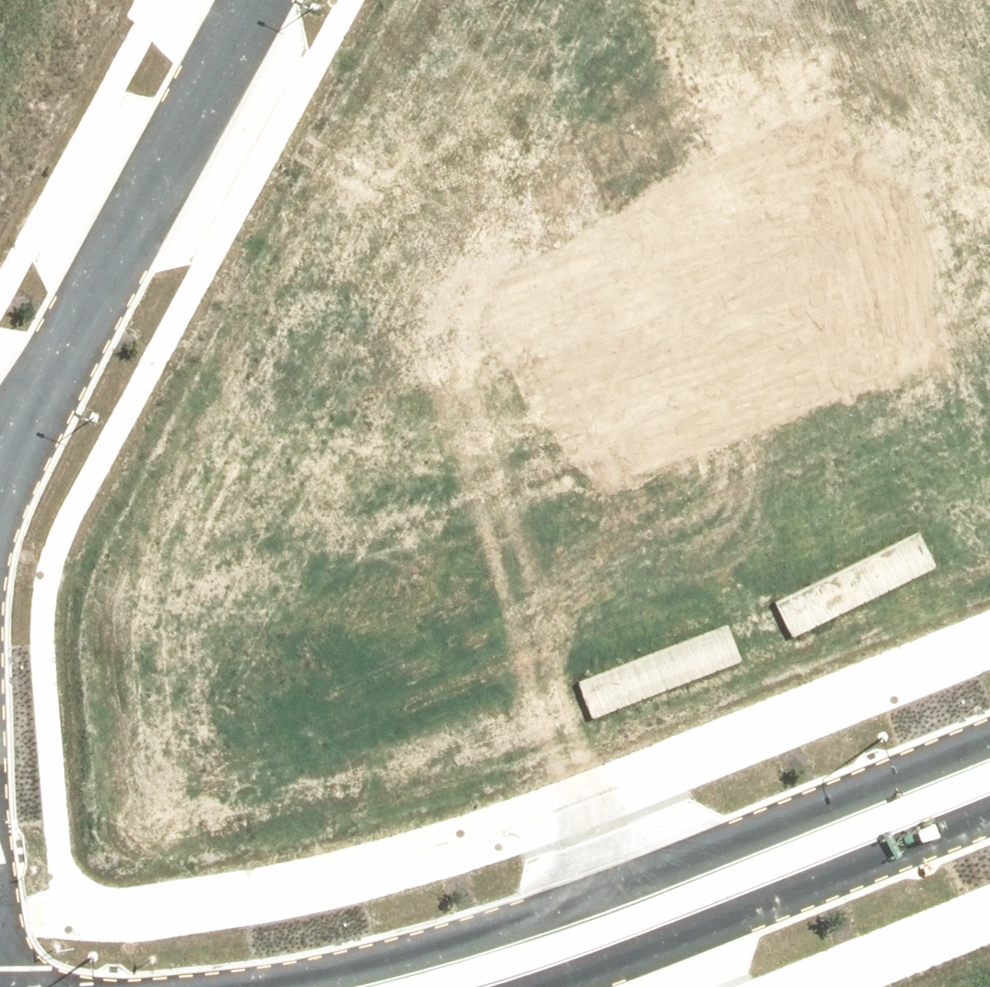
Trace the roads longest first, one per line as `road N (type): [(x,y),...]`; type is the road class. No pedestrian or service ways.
road 1 (residential): [(0,529),(311,494),(615,400),(818,316)]
road 2 (residential): [(252,986),(453,942),(989,738)]
road 3 (residential): [(255,0),(0,461)]
road 4 (residential): [(989,814),(553,986)]
road 5 (residential): [(818,316),(697,0)]
road 6 (residential): [(818,316),(989,246)]

